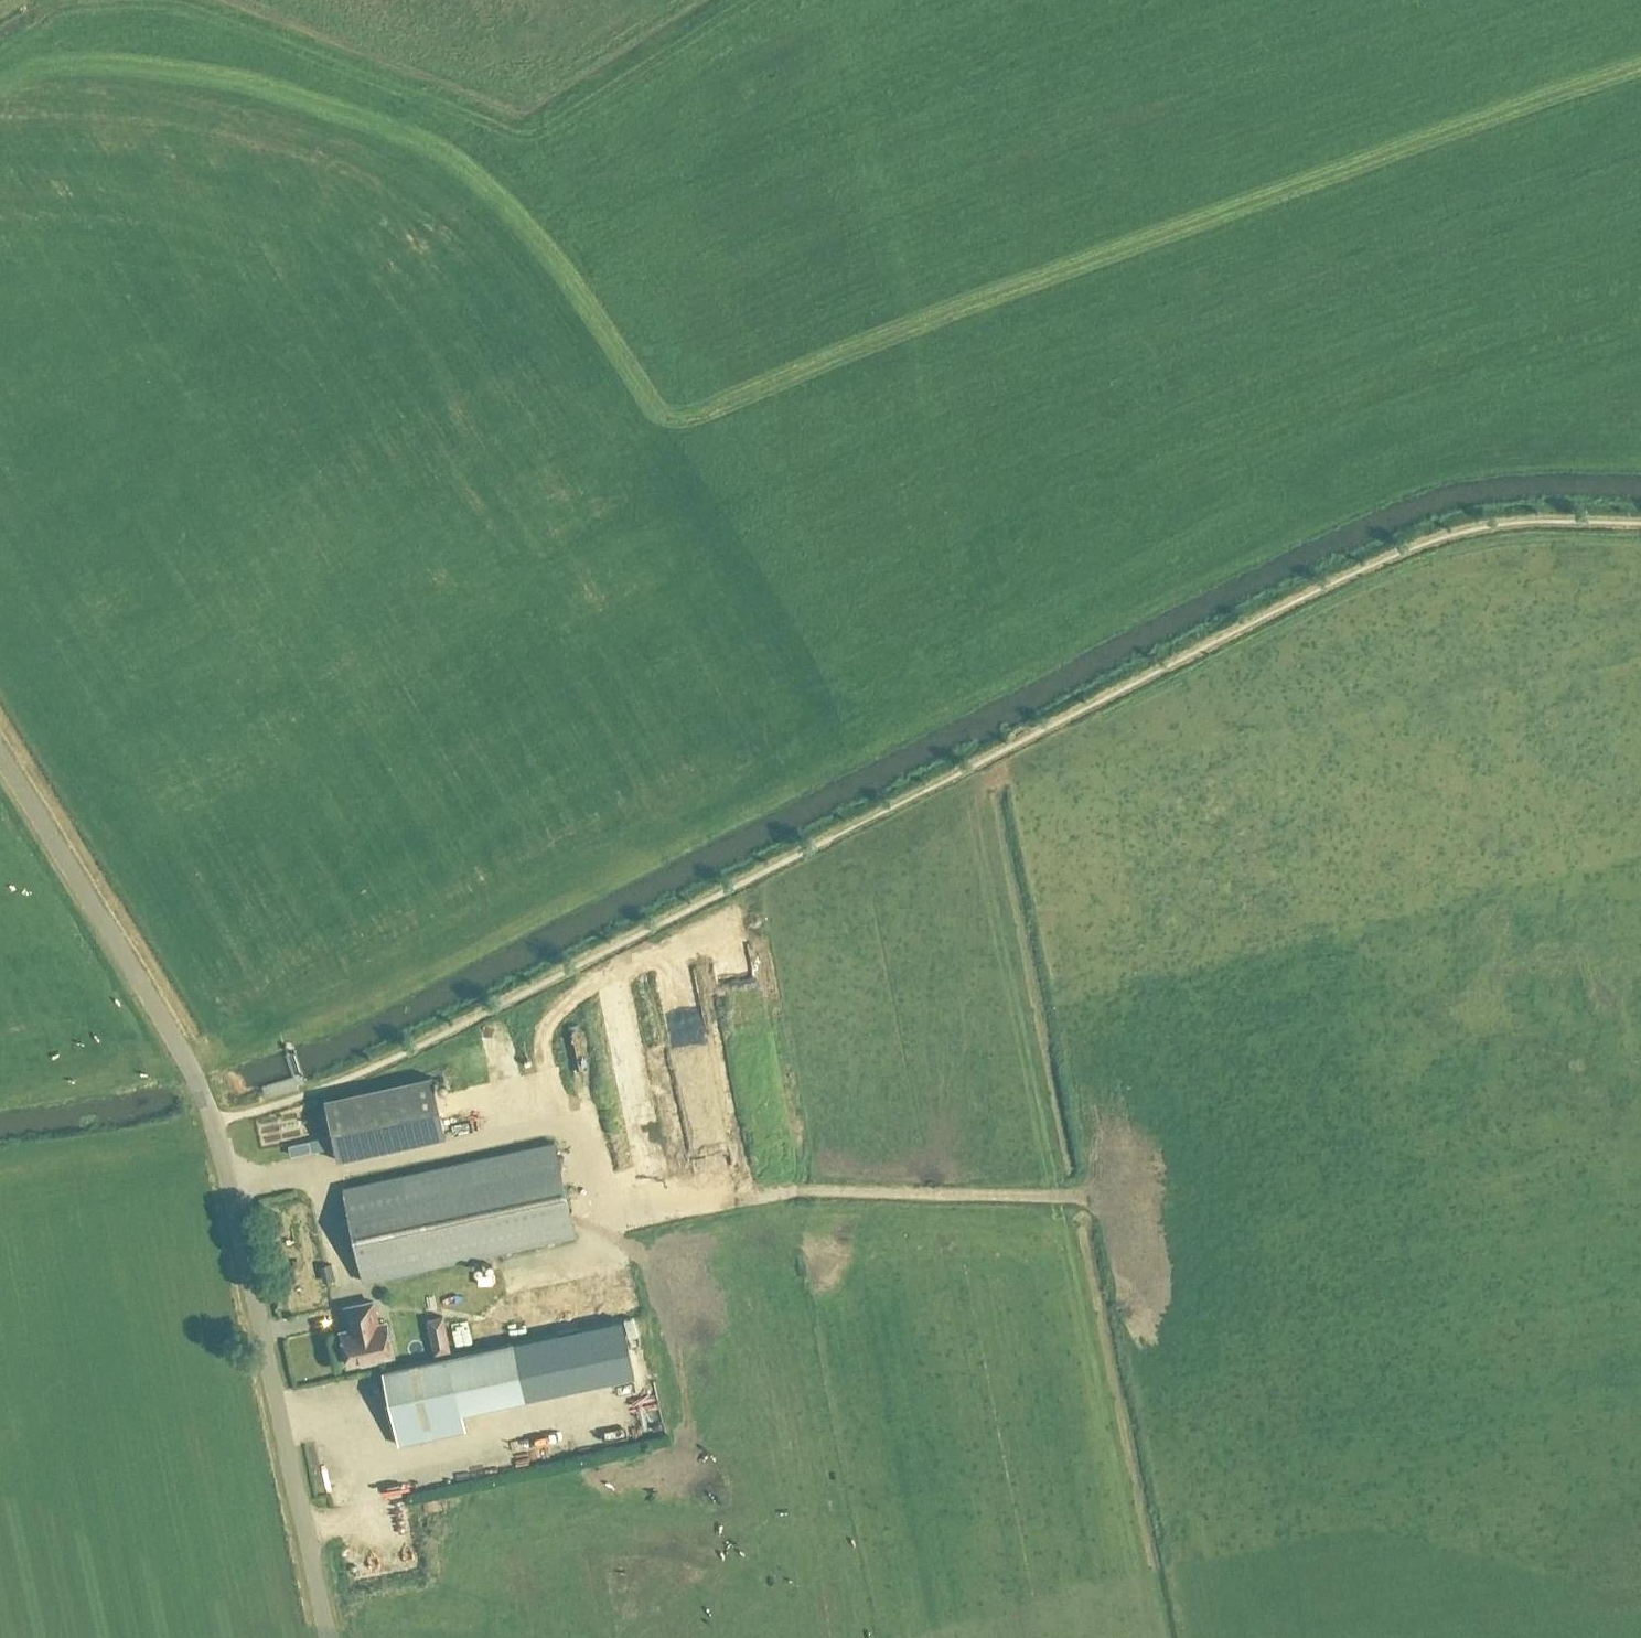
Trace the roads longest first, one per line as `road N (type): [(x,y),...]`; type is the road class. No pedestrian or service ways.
road 1 (unclassified): [(329,1637),(214,1120),(162,1012),(0,750)]

